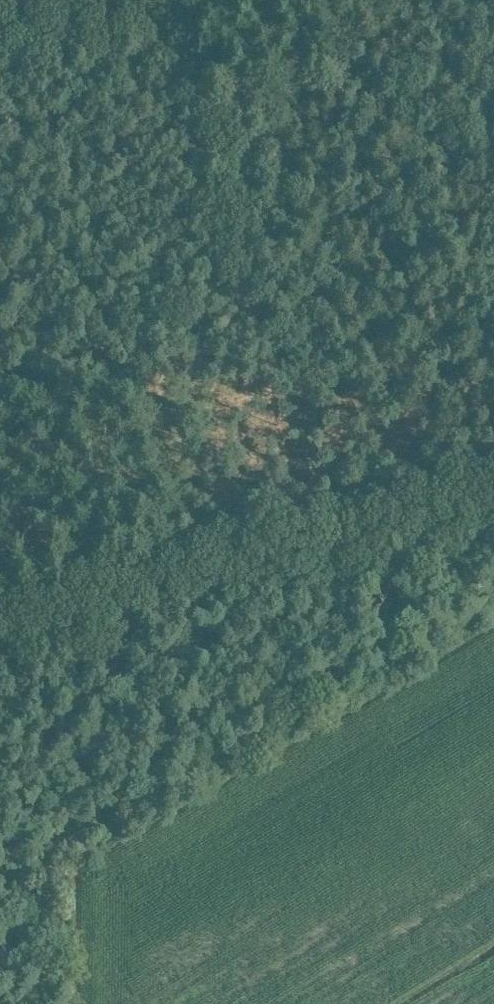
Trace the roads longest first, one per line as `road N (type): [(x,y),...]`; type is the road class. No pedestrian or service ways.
road 1 (unclassified): [(0,623),(493,502)]
road 2 (track): [(0,25),(129,0)]

